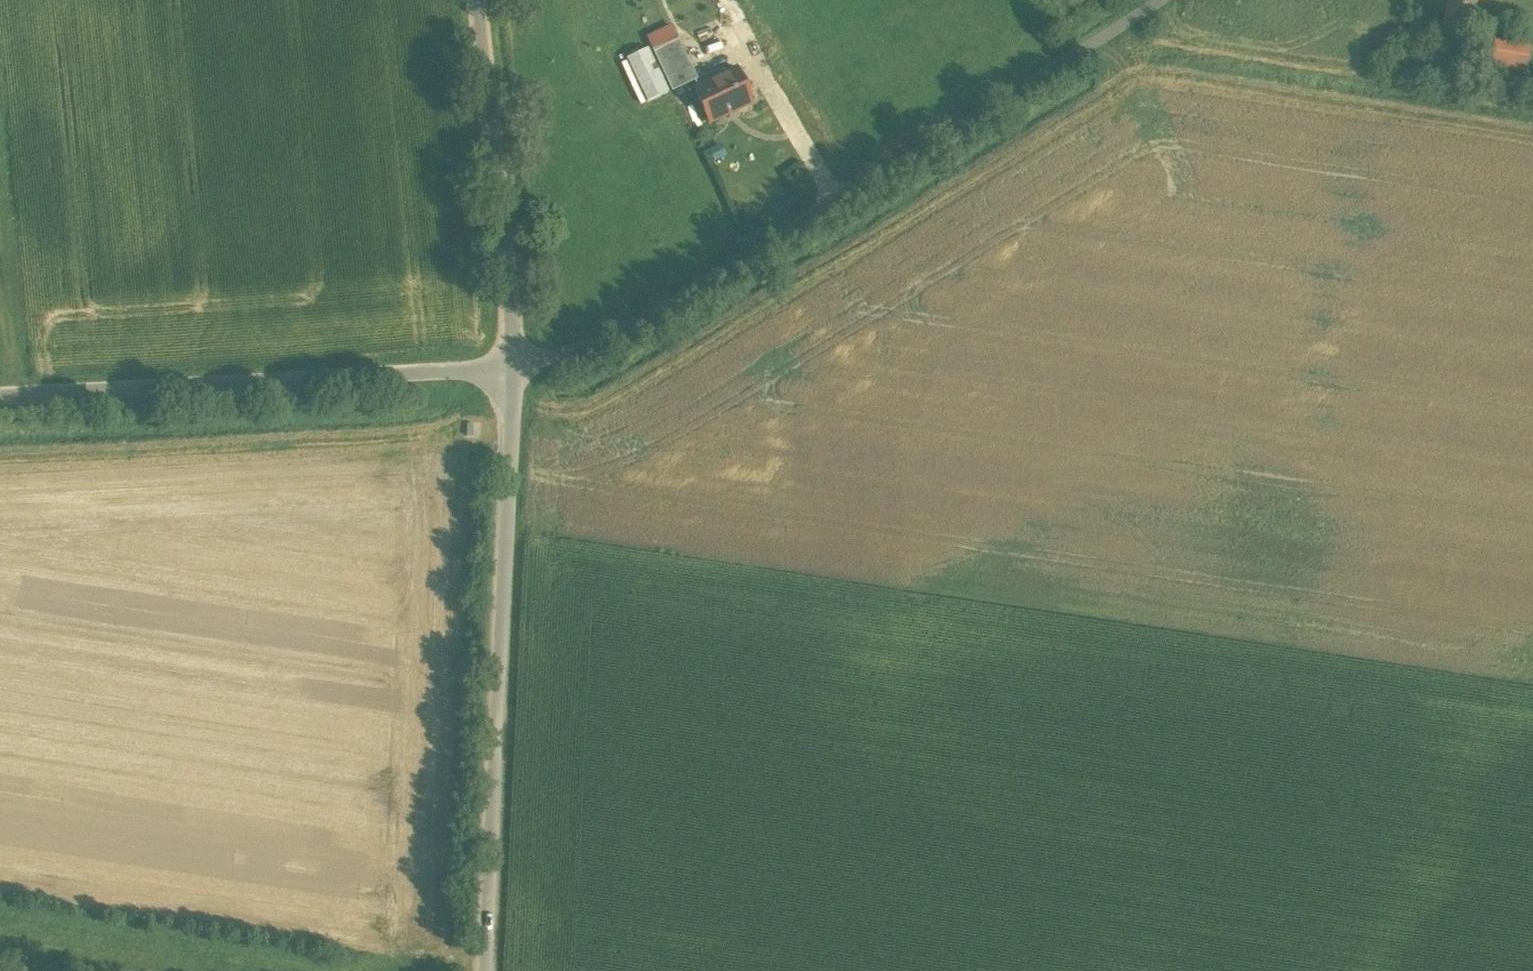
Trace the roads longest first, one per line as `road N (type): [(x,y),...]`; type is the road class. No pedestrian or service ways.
road 1 (unclassified): [(1159,0),(610,342),(510,368)]
road 2 (unclassified): [(482,970),(510,368)]
road 3 (unclassified): [(510,368),(0,395)]
road 4 (unclassified): [(510,368),(474,0)]

